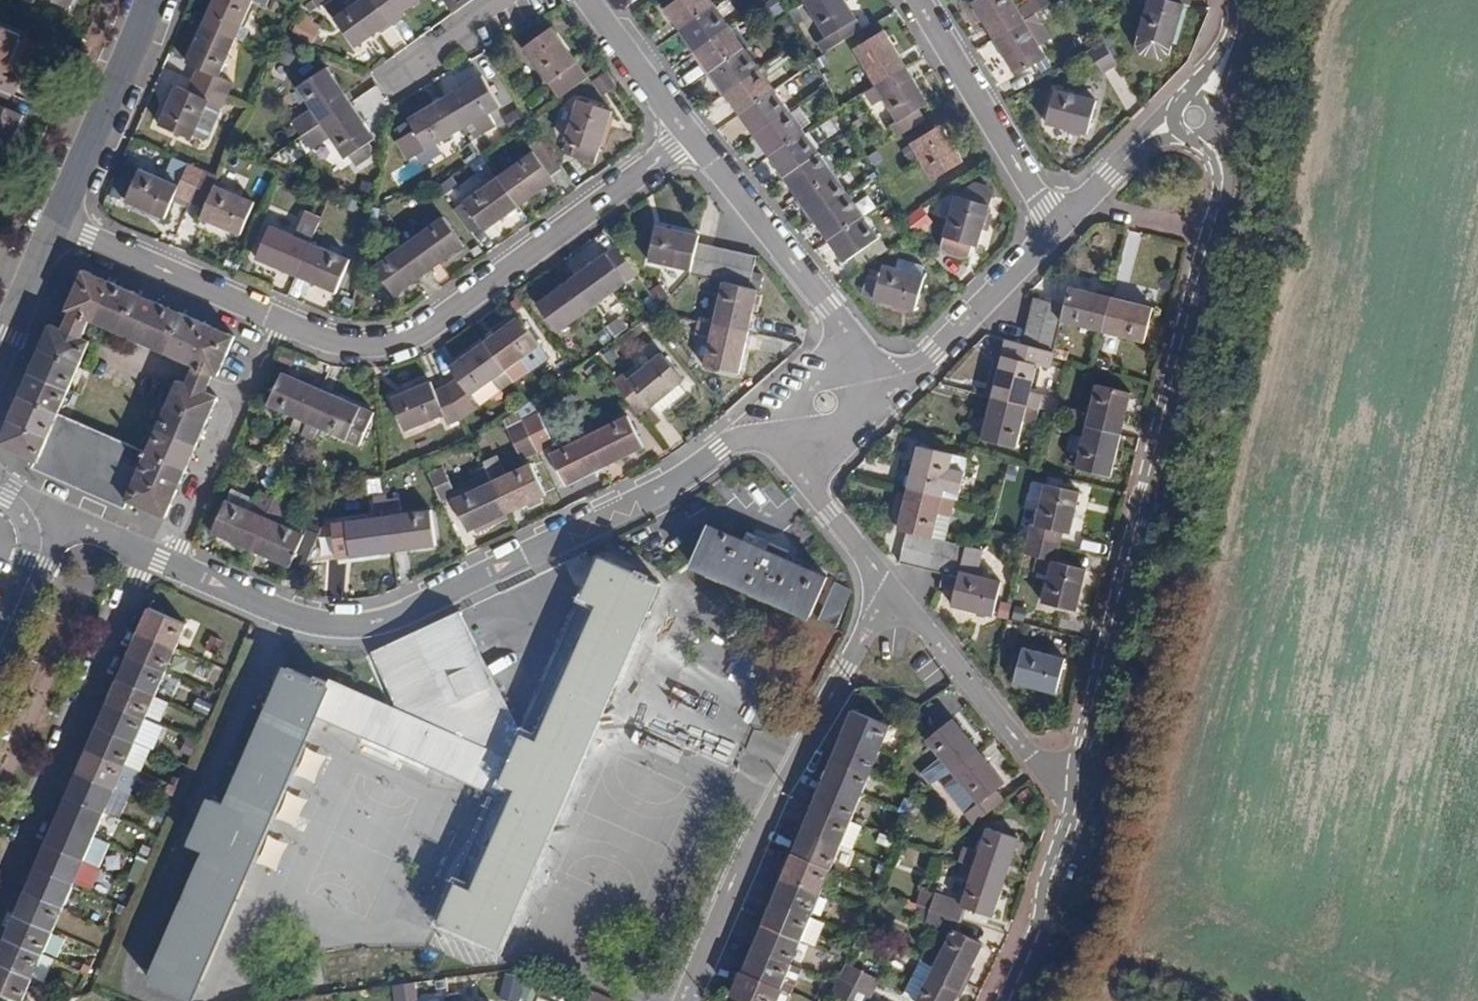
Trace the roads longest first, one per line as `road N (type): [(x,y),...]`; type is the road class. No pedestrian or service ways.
road 1 (residential): [(1084,787),(1087,744),(1222,190),(1221,168),(1195,118)]
road 2 (residential): [(174,566),(304,620),(377,623),(659,493),(730,444),(783,442)]
road 3 (residential): [(282,322),(353,346),(408,339),(695,135)]
road 4 (residential): [(898,595),(753,843),(684,1000)]
road 5 (residential): [(149,555),(0,899)]
road 6 (residential): [(851,358),(839,324),(695,135)]
road 7 (residential): [(898,595),(1042,767),(1084,787)]
road 8 (residential): [(1059,228),(918,0)]
road 9 (residential): [(174,566),(282,322)]
road 10 (residential): [(56,224),(282,322)]
road 11 (residential): [(56,224),(149,0)]
road 12 (residential): [(882,390),(934,352),(1059,228)]
road 13 (residential): [(1012,1000),(1049,920),(1084,787)]
road 14 (residential): [(1059,228),(1142,143),(1195,118)]
road 15 (residential): [(695,135),(591,0)]
road 16 (residential): [(813,463),(813,484),(828,509),(898,595)]
road 17 (residential): [(508,0),(382,86)]
road 18 (residential): [(0,645),(56,514)]
road 19 (residential): [(0,354),(56,224)]
road 20 (residential): [(1195,118),(1236,32),(1235,0)]

